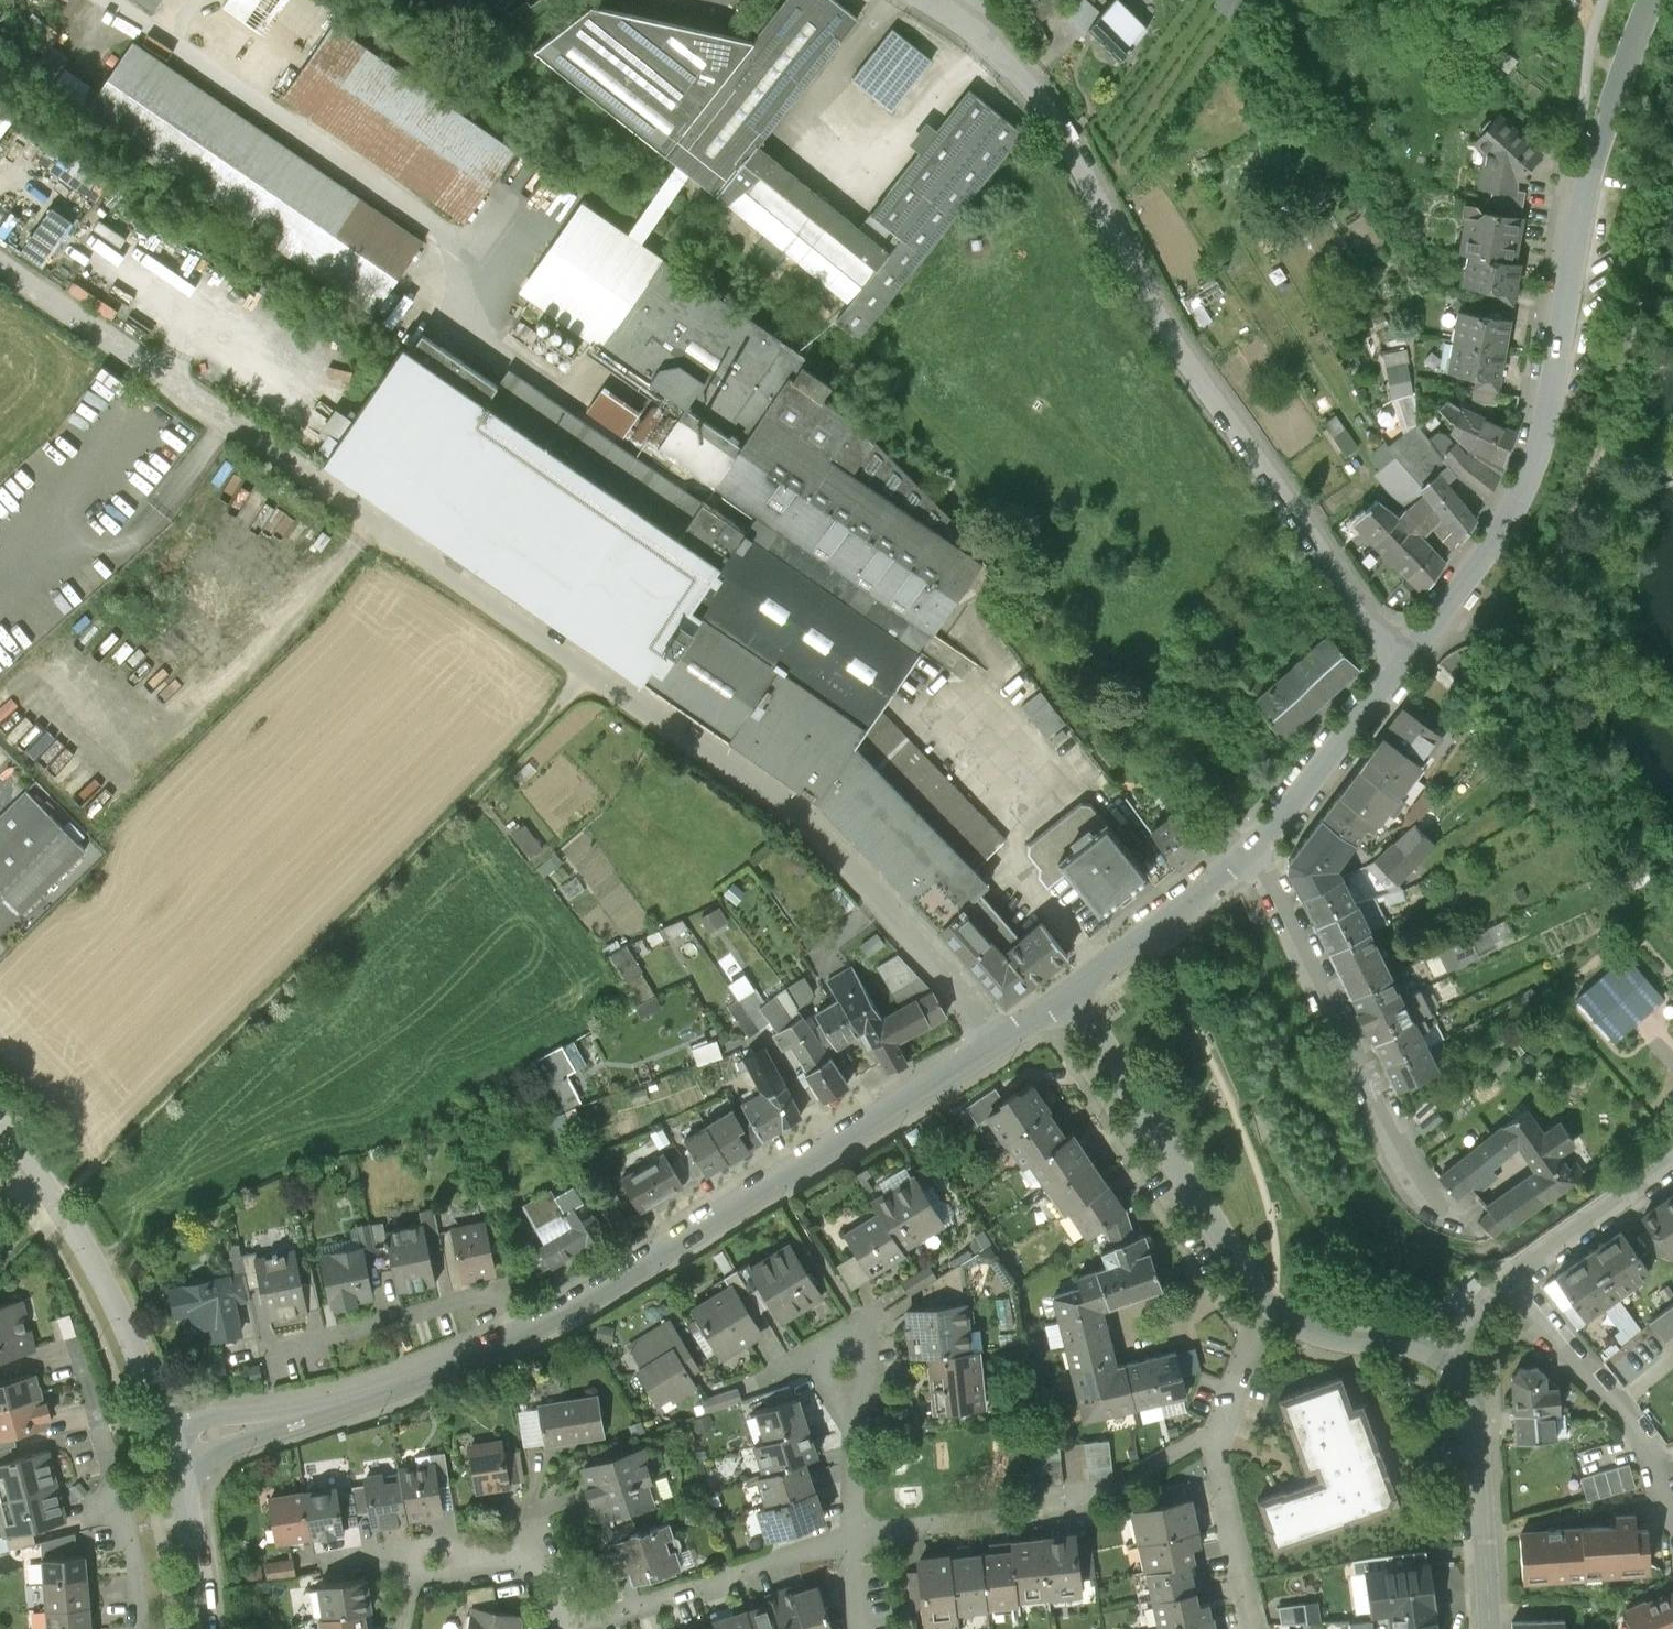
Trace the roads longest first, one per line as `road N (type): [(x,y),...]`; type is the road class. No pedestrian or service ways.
road 1 (unclassified): [(999,1041),(805,819),(0,266)]
road 2 (tertiary): [(170,1445),(390,1389),(523,1336),(651,1265),(999,1041)]
road 3 (track): [(0,1263),(592,676)]
road 4 (unclassified): [(1401,666),(1187,360),(1035,88),(986,36),(928,0)]
road 5 (tertiary): [(1401,666),(1506,522),(1533,459),(1593,162),(1654,0)]
road 6 (residential): [(1253,847),(1408,1176),(1435,1207),(1462,1219)]
road 7 (tertiary): [(1268,1306),(1246,1284),(1070,991)]
road 8 (unclassified): [(170,1445),(101,1278),(58,1203),(0,1130)]
road 9 (residential): [(565,1628),(851,1537)]
road 10 (residential): [(1672,1506),(1620,1410),(1506,1282)]
road 11 (tertiary): [(1446,1359),(1465,1378),(1475,1412),(1491,1628)]
road 12 (tertiary): [(1253,847),(1401,666)]
road 13 (tertiary): [(1070,991),(1253,847)]
road 14 (residential): [(1672,1163),(1506,1282)]
road 15 (residential): [(1210,1436),(1252,1628)]
road 16 (tertiary): [(1446,1359),(1425,1348),(1322,1337),(1268,1306)]
road 17 (tertiary): [(203,1628),(170,1445)]
road 18 (residential): [(851,1537),(1030,1515)]
road 19 (residential): [(1051,1513),(1079,1508),(1210,1436)]
road 20 (residential): [(558,1628),(536,1559),(447,1559)]
road 21 (residential): [(851,1537),(849,1384)]
road 22 (residential): [(1268,1306),(1210,1436)]
road 23 (residential): [(137,1628),(119,1499)]
road 24 (residential): [(855,1381),(863,1357),(855,1346),(836,1343),(822,1357),(823,1371),(849,1384)]

